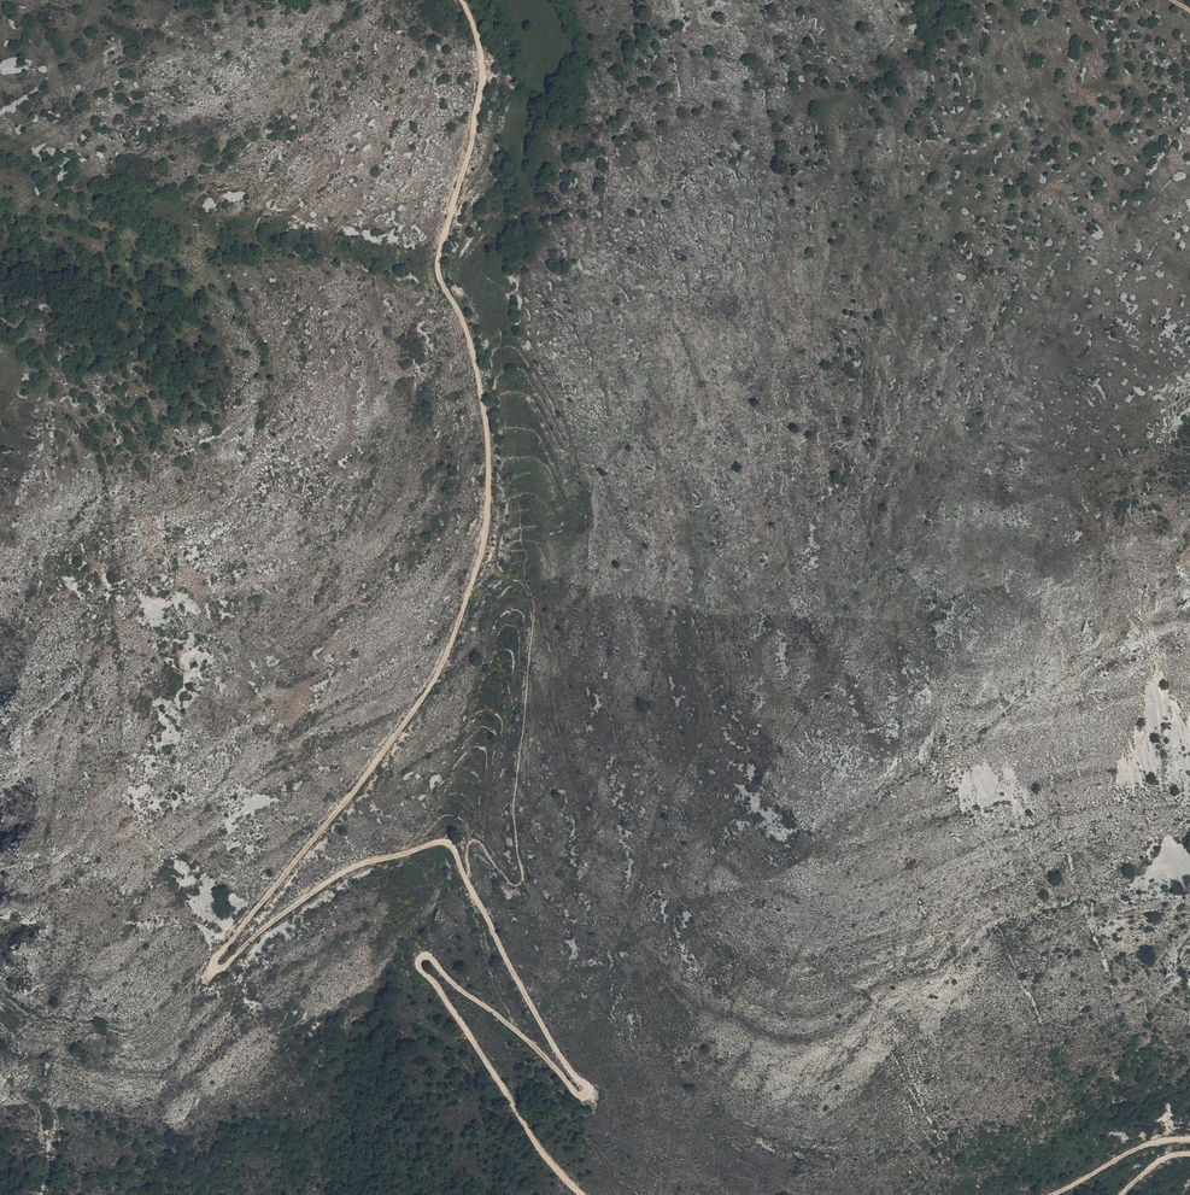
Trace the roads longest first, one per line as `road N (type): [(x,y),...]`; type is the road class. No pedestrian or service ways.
road 1 (track): [(463,0),(480,47),(481,86),(437,264),(476,361),(486,481),(483,553),(438,669),(213,971),(354,867),(450,844),(550,1043),(588,1094),(574,1093),(430,957),(419,967),(530,1132),(585,1194)]
road 2 (track): [(991,0),(998,6),(988,149),(963,168),(957,231)]
road 3 (track): [(1051,1194),(1155,1142),(1189,1139)]

